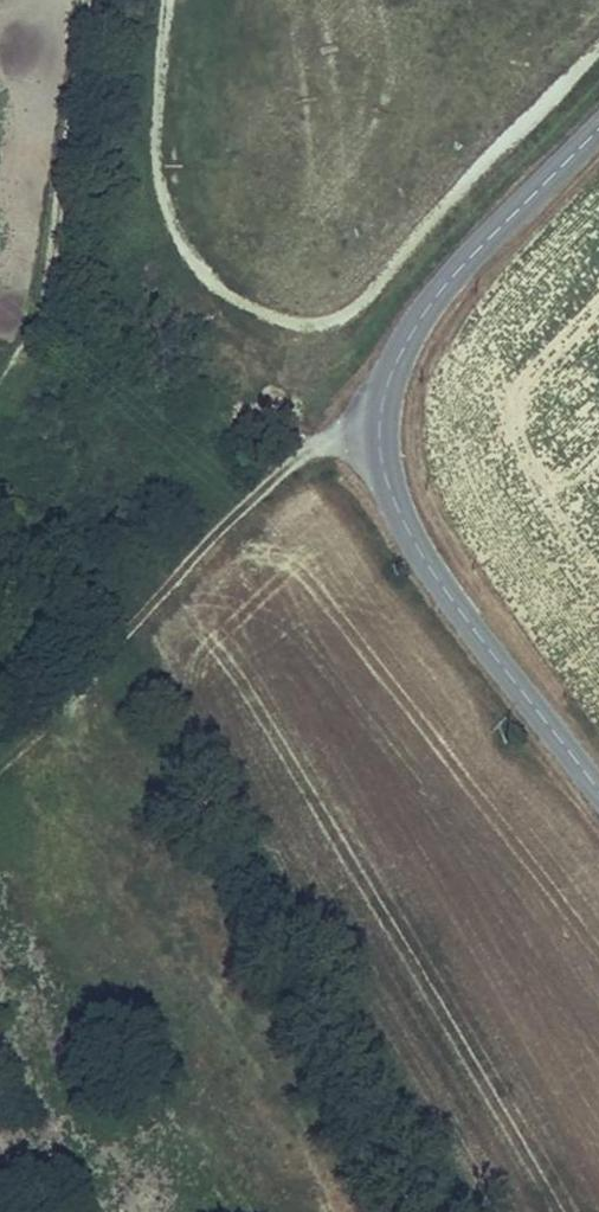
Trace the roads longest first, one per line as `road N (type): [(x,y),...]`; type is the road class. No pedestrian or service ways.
road 1 (tertiary): [(598,128),(423,313),(403,346),(383,424),(394,501),(412,542),(598,790)]
road 2 (track): [(0,757),(299,450),(383,424)]

